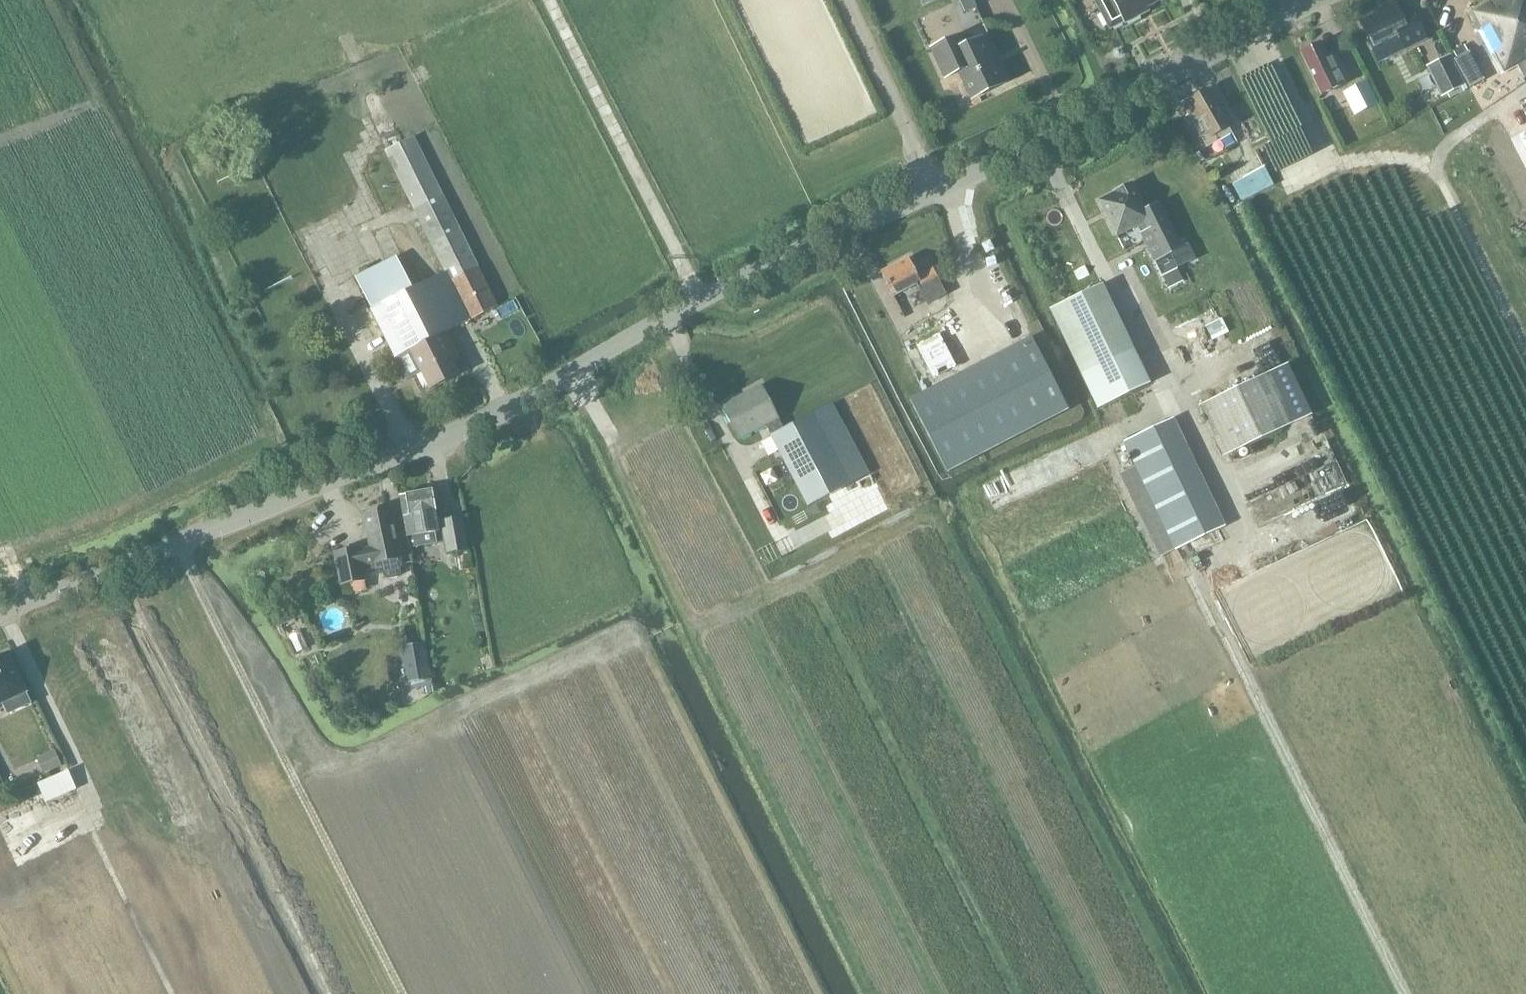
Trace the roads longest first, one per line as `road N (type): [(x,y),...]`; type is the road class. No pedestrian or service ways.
road 1 (tertiary): [(0,616),(415,453),(1320,0)]
road 2 (track): [(401,993),(181,547)]

